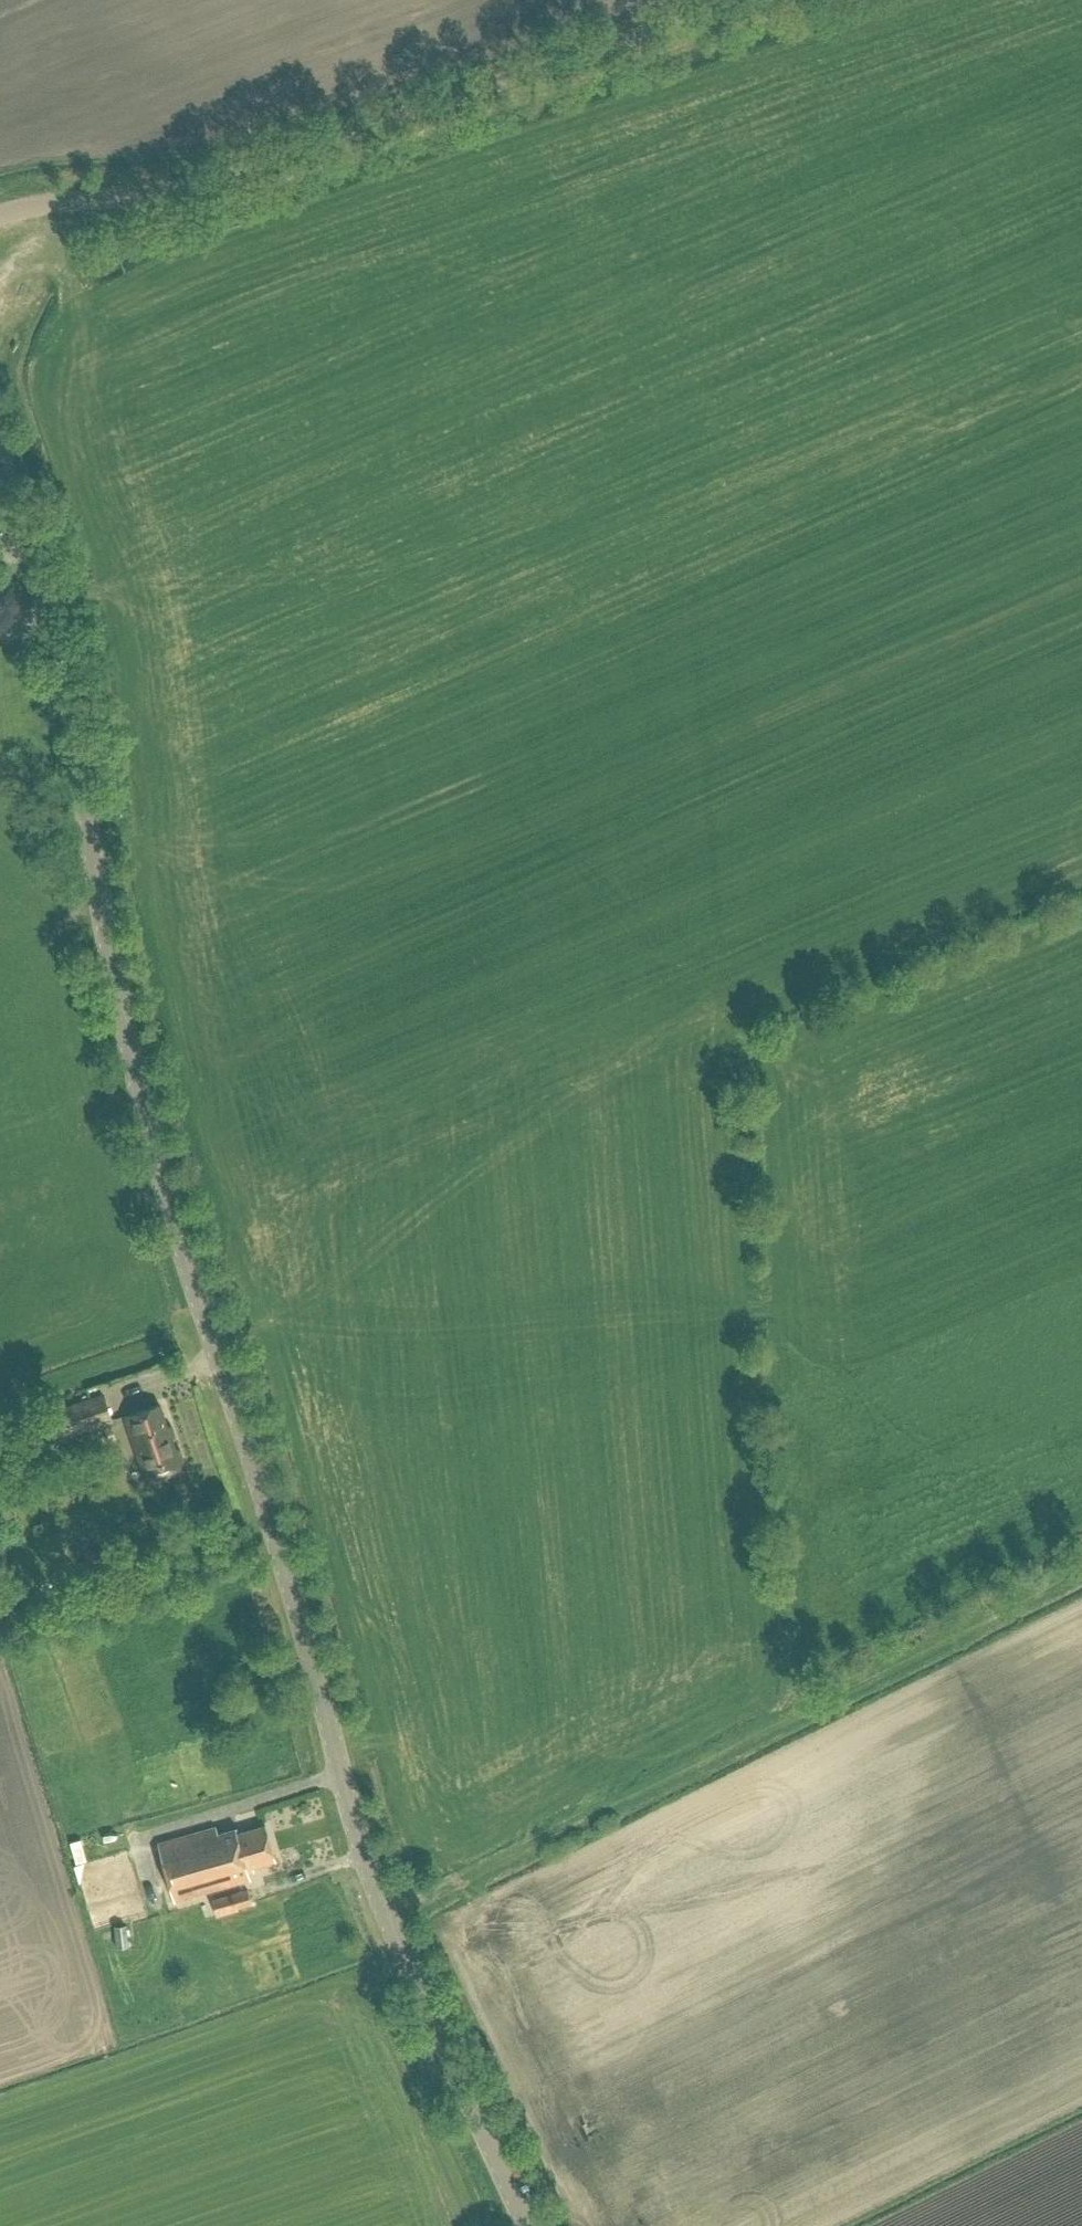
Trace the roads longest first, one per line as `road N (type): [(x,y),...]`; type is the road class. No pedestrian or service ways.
road 1 (tertiary): [(530,2225),(365,1851),(280,1543),(175,1219),(96,876),(65,650),(0,451)]
road 2 (unclassified): [(0,214),(198,183),(744,0)]
road 3 (track): [(387,1912),(1081,1578)]

